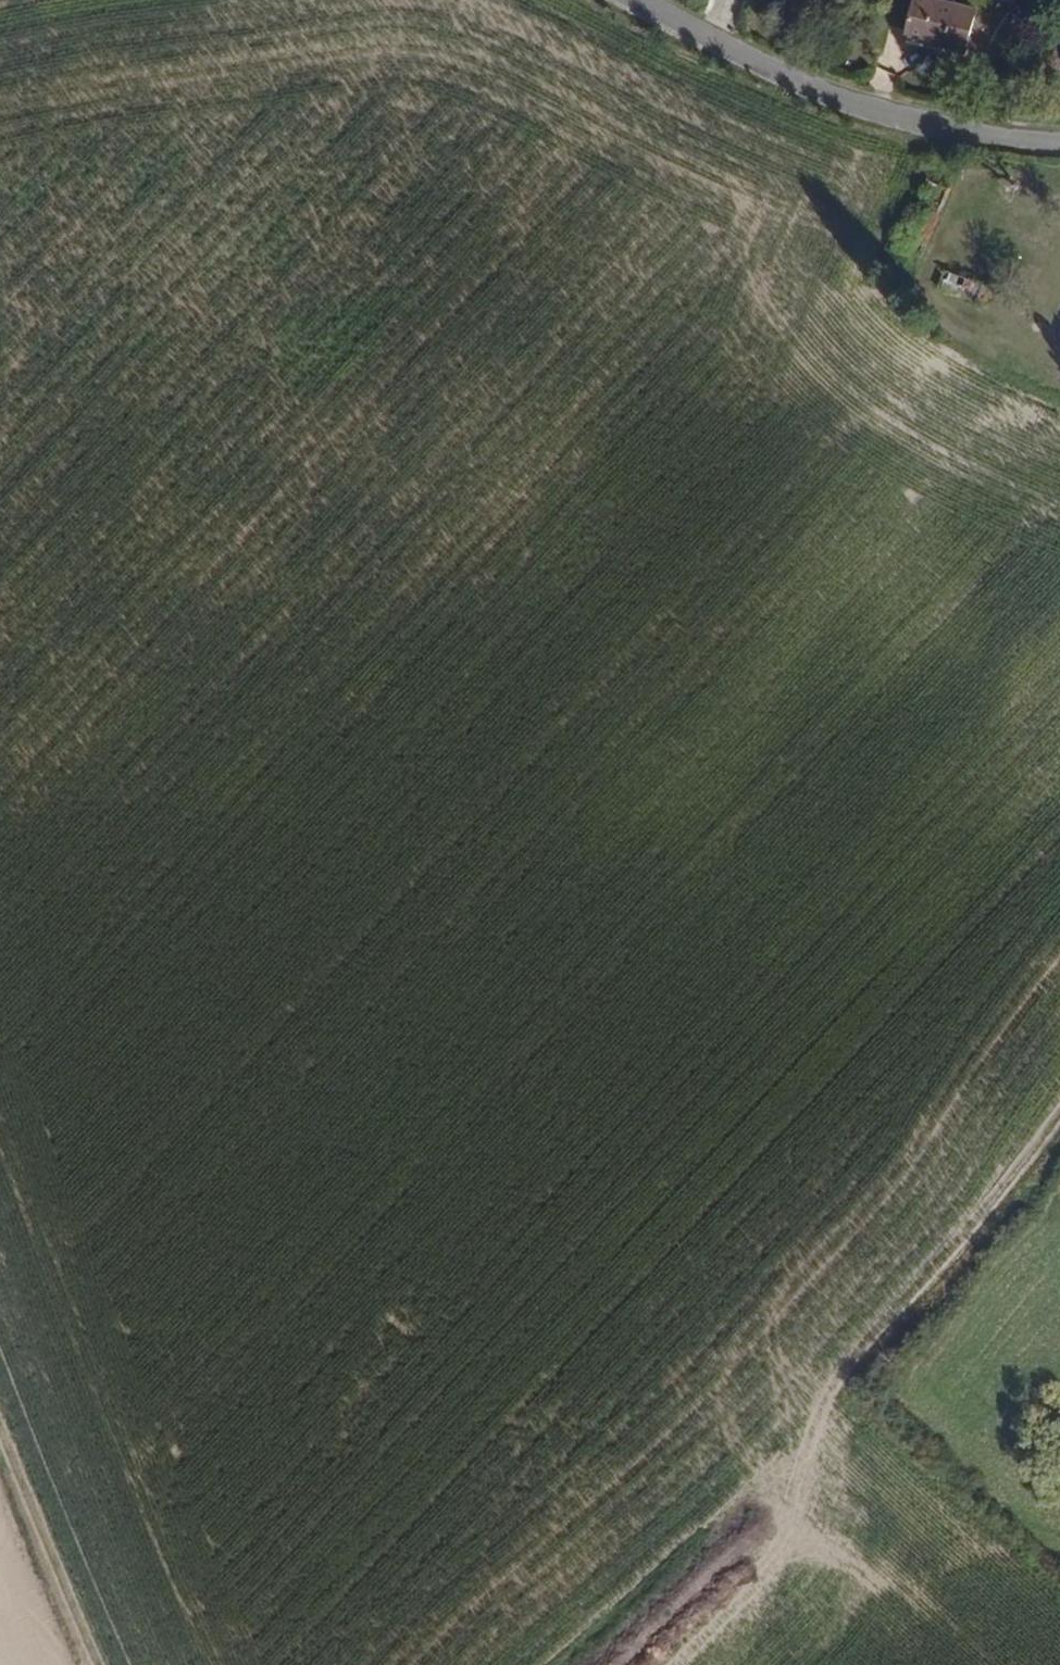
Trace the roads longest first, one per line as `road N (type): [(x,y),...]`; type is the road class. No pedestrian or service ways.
road 1 (unclassified): [(1059,141),(998,137),(854,104),(640,0)]
road 2 (track): [(94,1664),(0,1445)]

